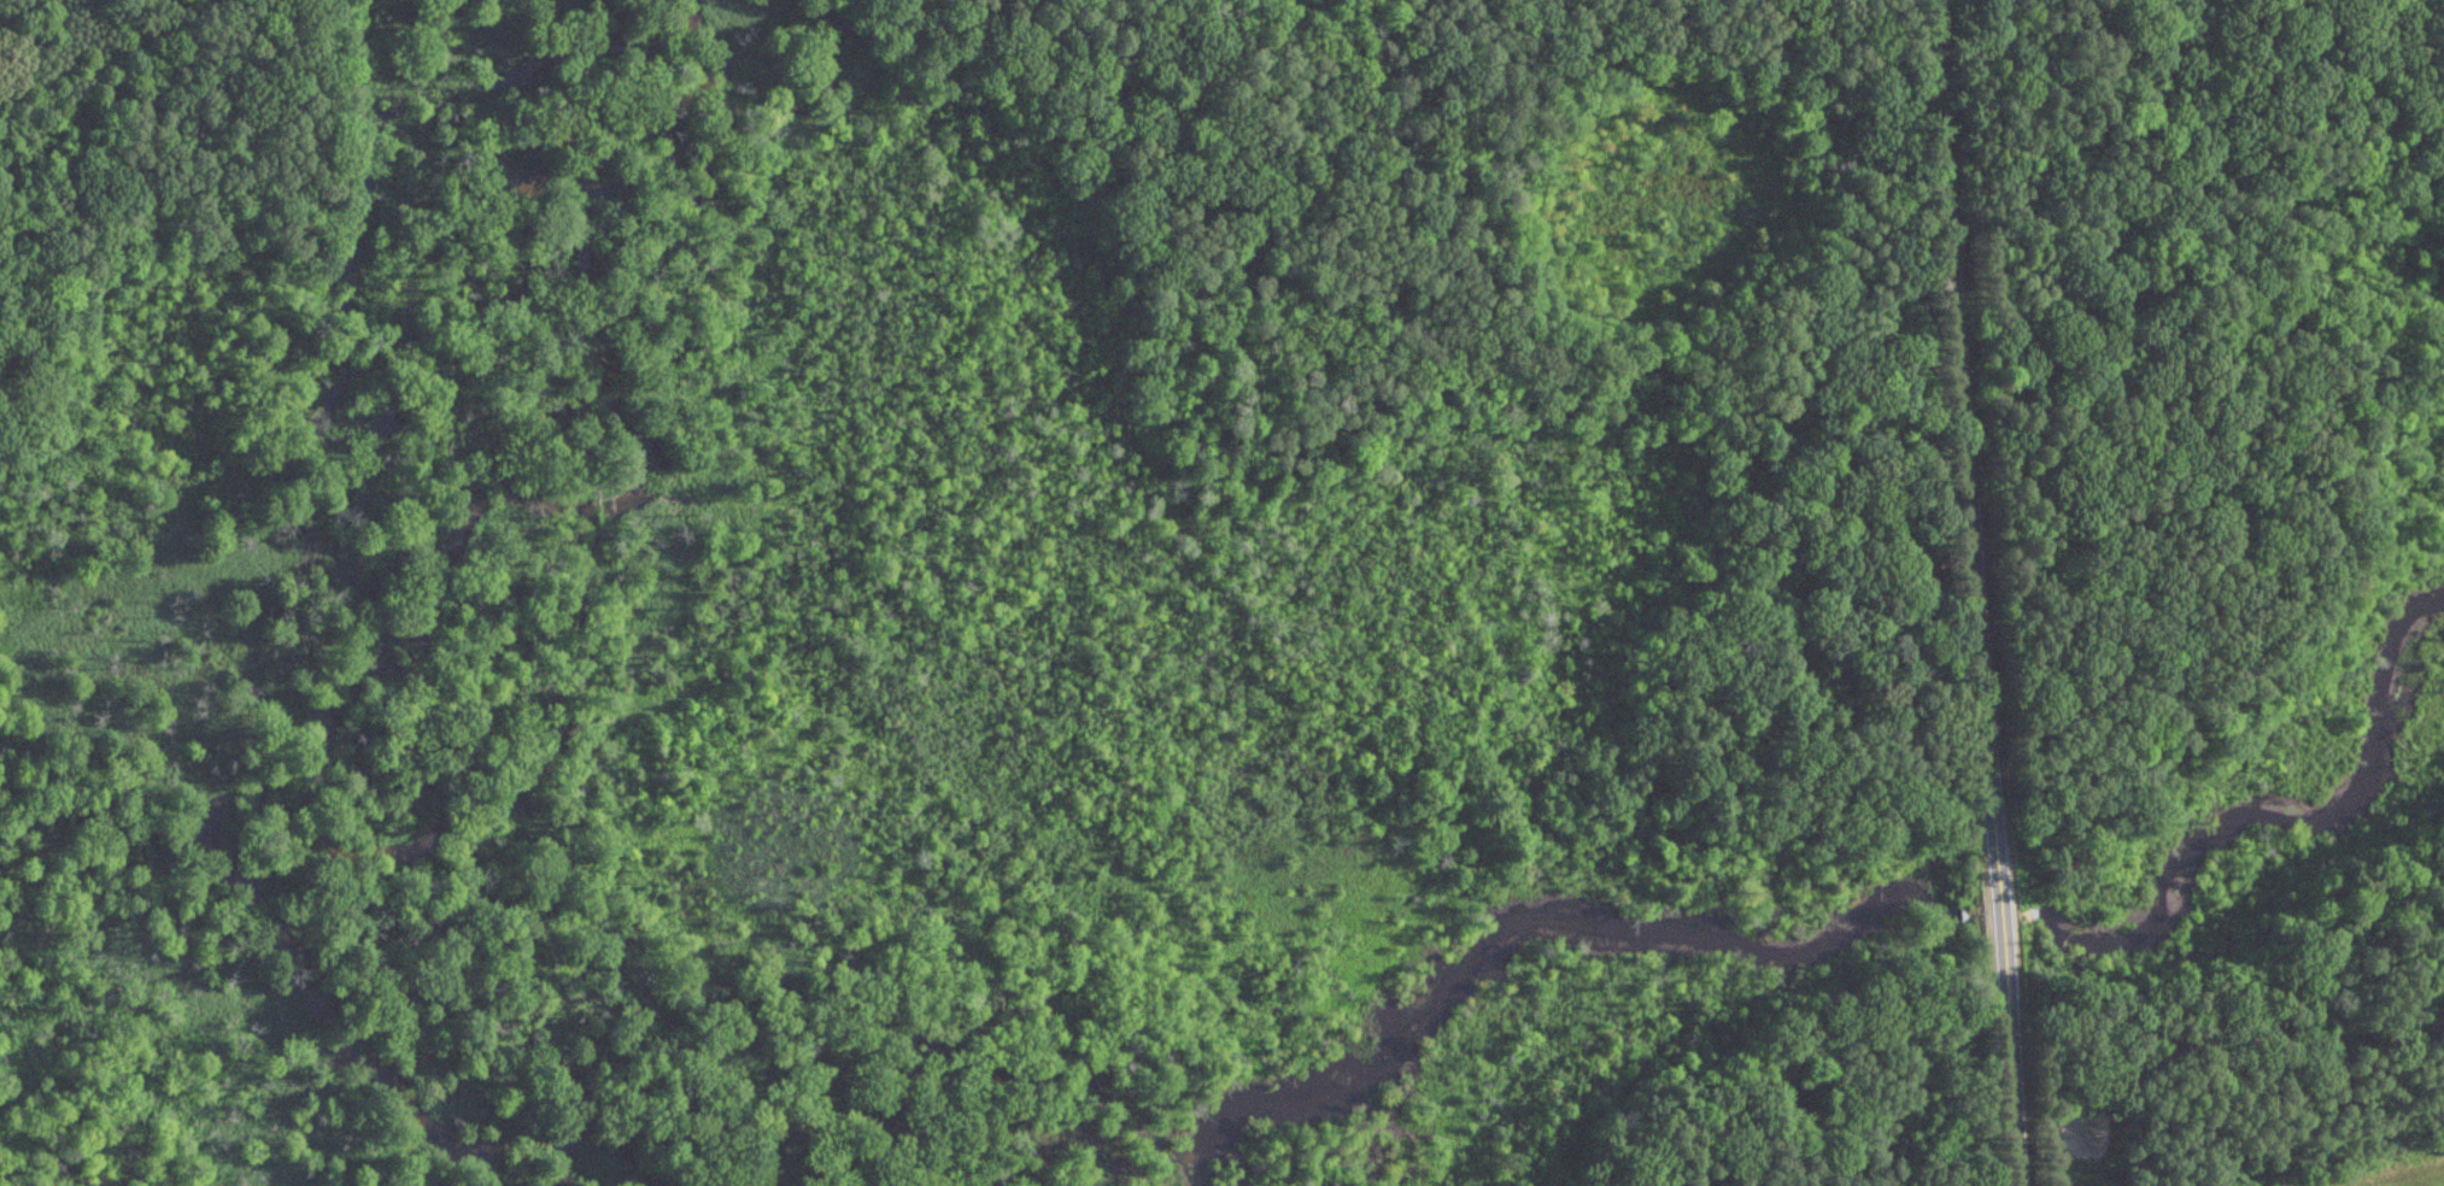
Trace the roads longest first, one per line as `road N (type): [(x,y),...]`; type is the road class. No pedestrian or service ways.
road 1 (tertiary): [(2021,1185),(1929,0)]
road 2 (track): [(2443,989),(2009,1046)]

